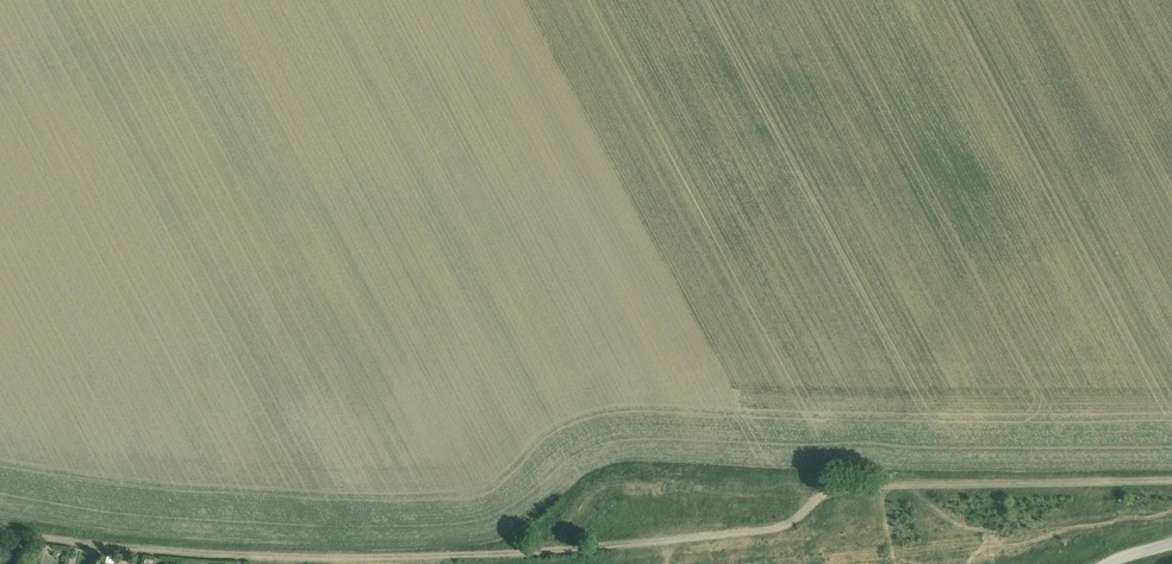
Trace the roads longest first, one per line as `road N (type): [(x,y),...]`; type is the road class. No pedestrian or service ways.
road 1 (track): [(1171,480),(840,488),(776,529),(524,553),(259,556),(0,531)]

